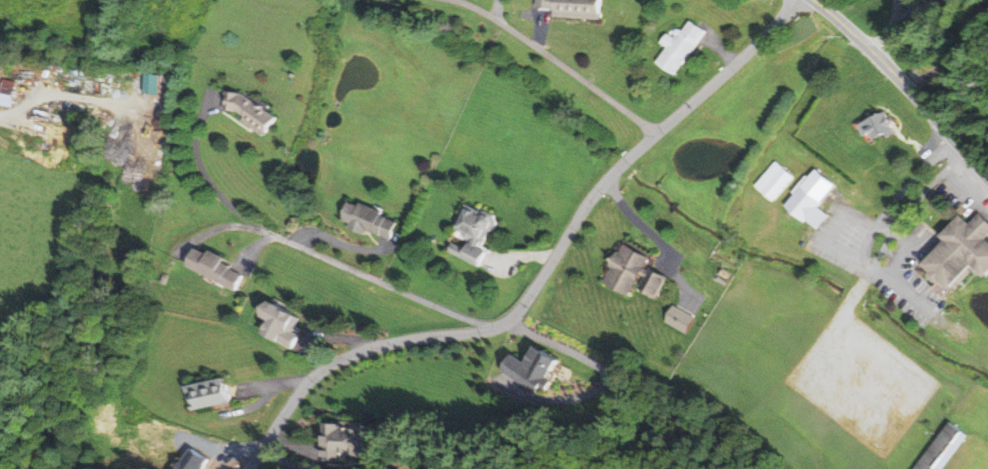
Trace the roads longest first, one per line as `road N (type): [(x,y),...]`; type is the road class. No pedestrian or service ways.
road 1 (residential): [(797,0),(596,194),(514,317),(479,332),(369,349),(333,365),(296,398),(251,468)]
road 2 (residential): [(491,329),(261,230)]
road 3 (tertiary): [(987,180),(875,52),(814,0)]
road 4 (residential): [(655,135),(536,46),(451,0)]

